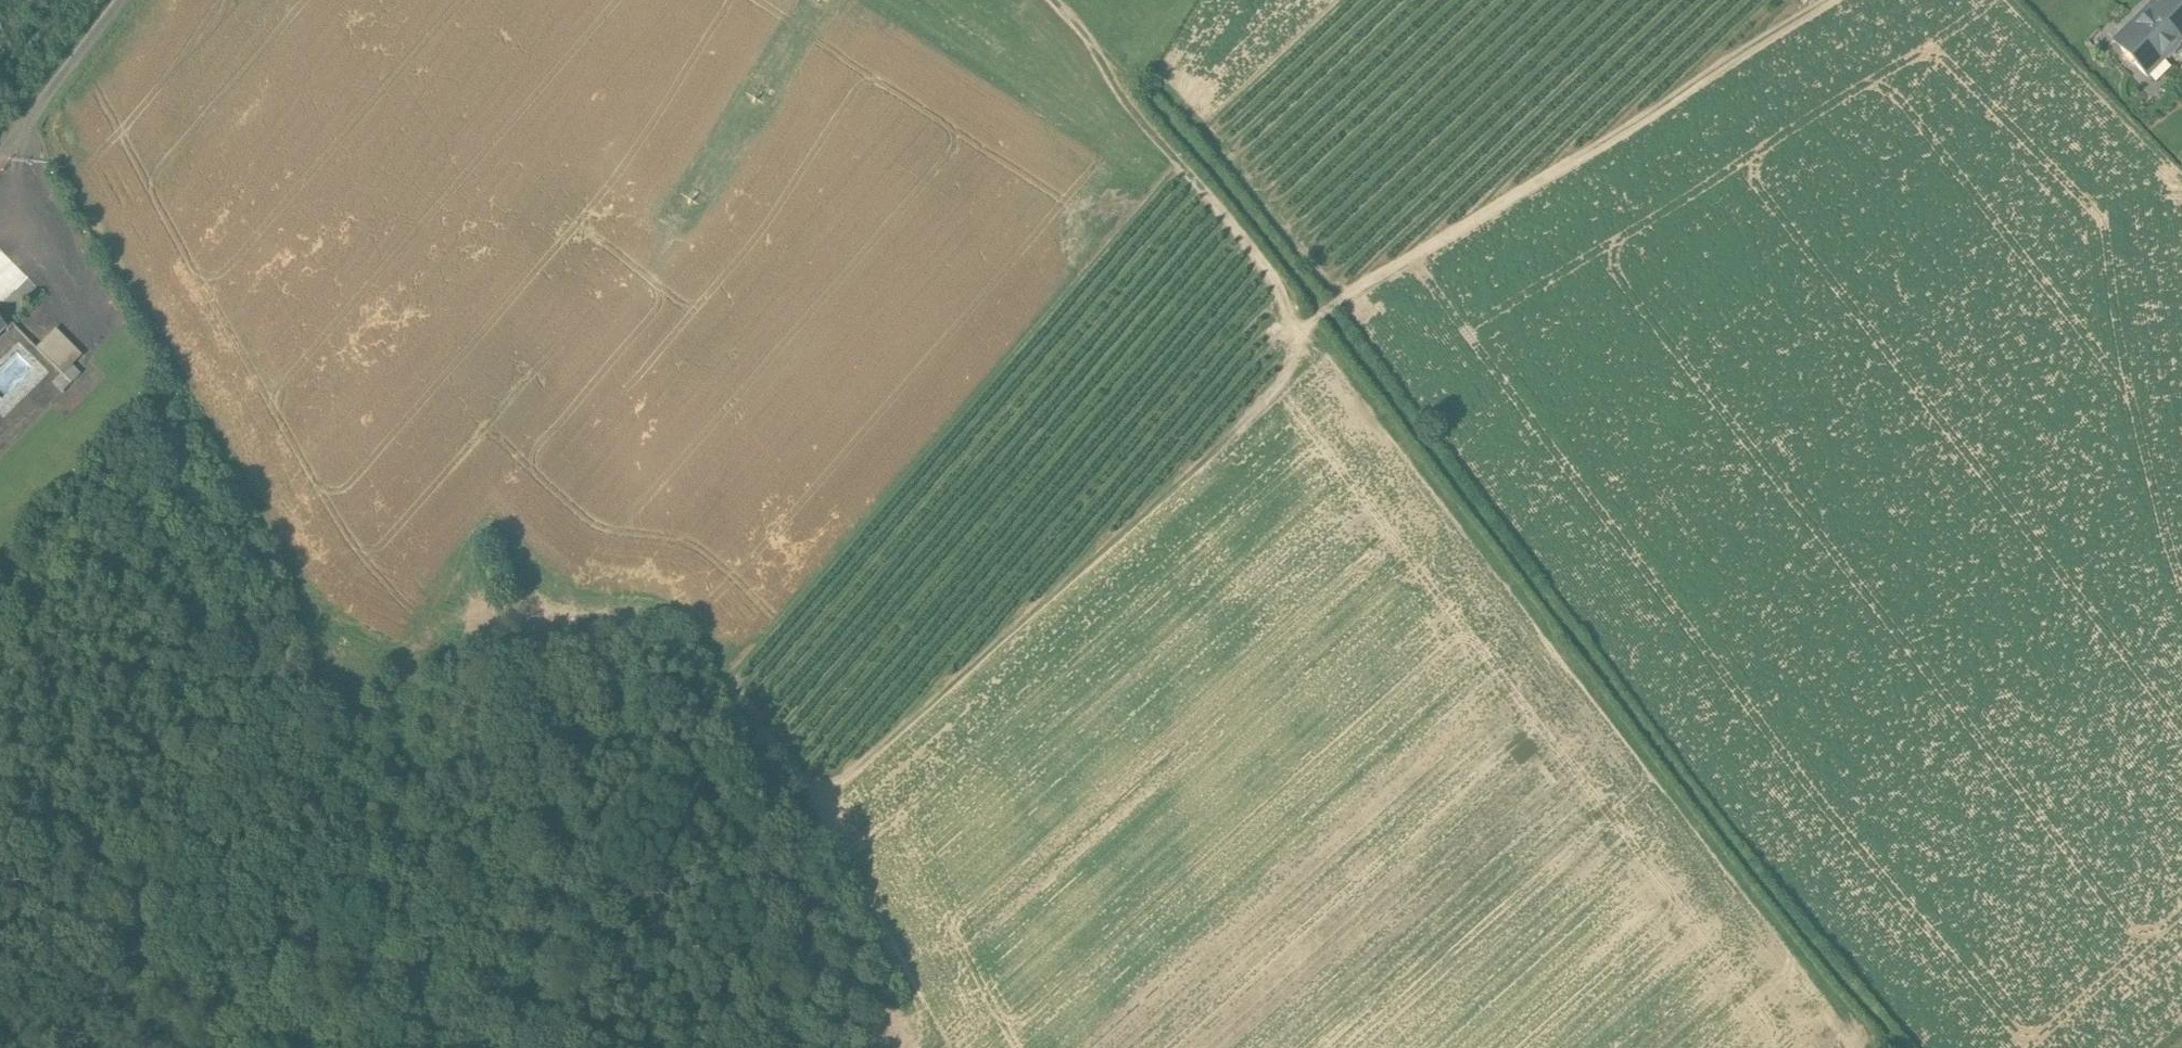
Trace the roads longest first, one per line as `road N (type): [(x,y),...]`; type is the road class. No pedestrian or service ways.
road 1 (track): [(1904,1047),(1321,313),(1117,67),(1043,0)]
road 2 (track): [(1828,0),(1321,313)]

